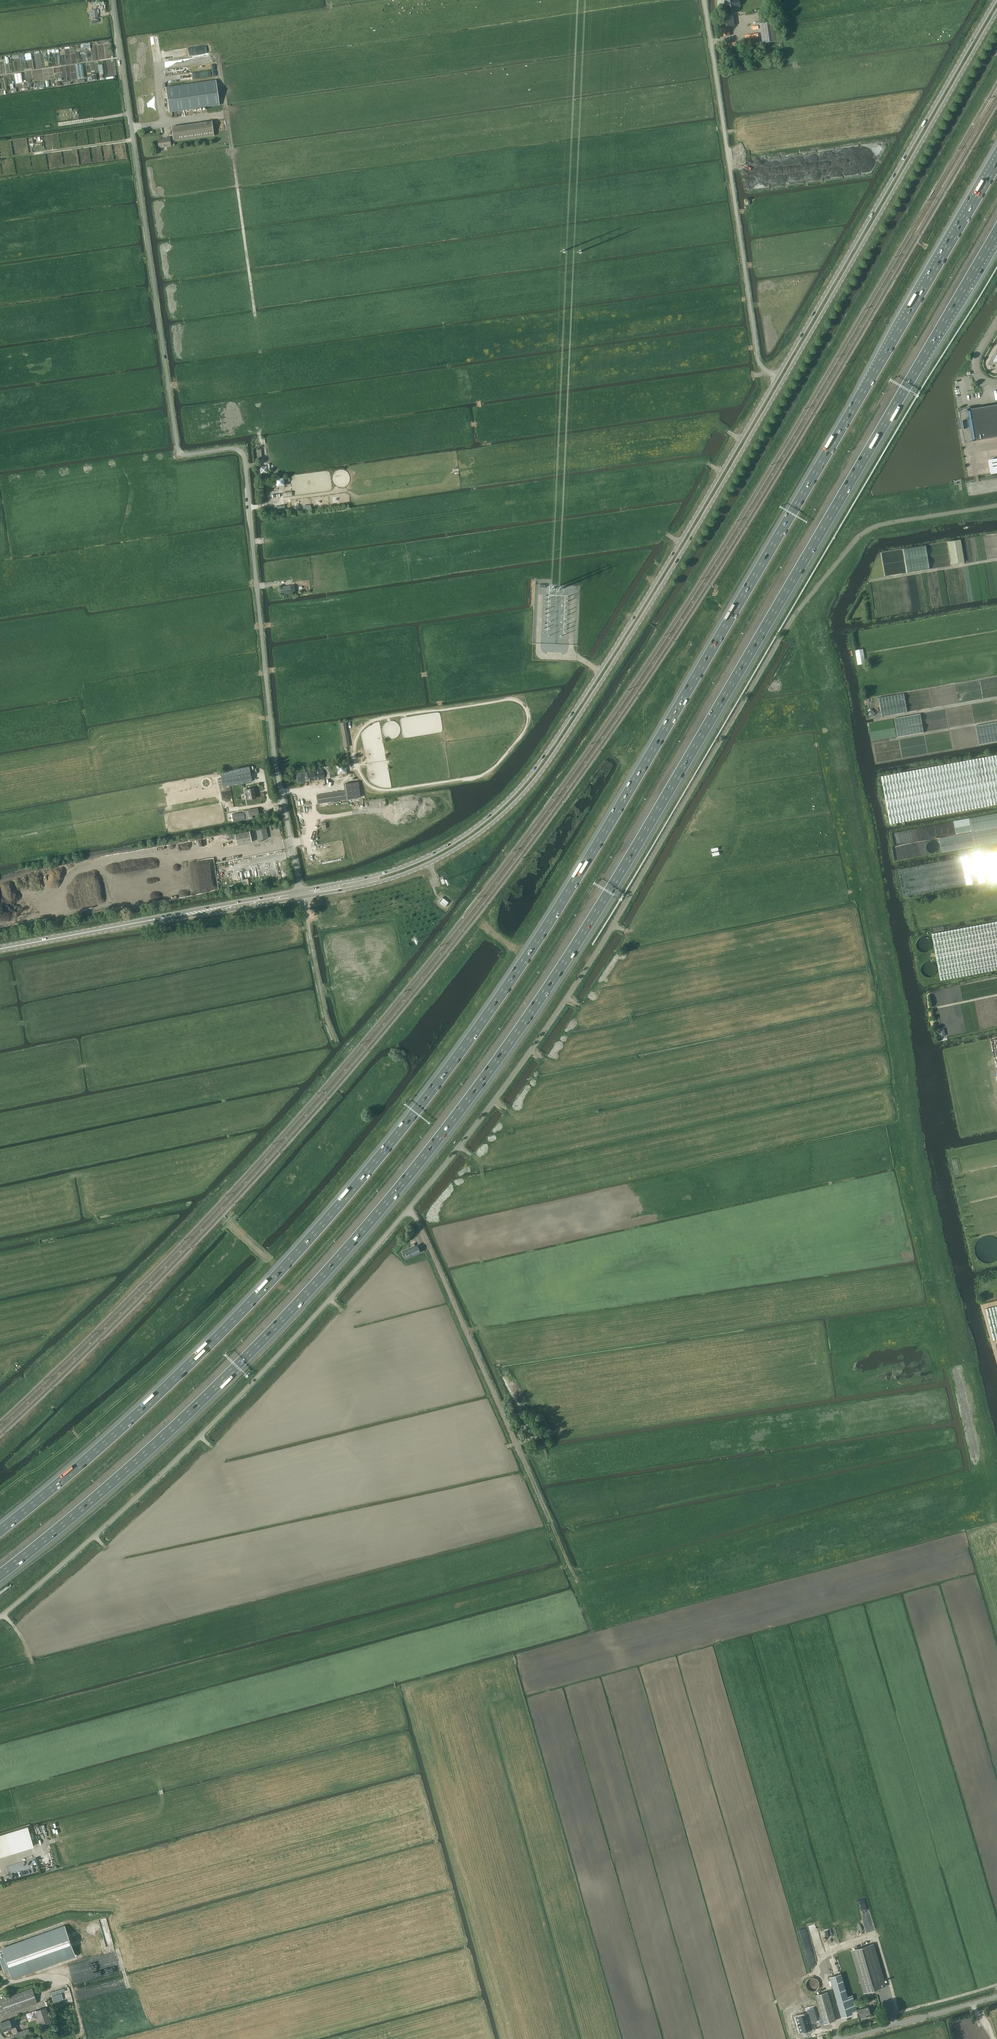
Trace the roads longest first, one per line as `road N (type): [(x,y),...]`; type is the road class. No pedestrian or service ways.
road 1 (motorway): [(996,163),(588,861),(435,1087),(236,1318),(0,1532)]
road 2 (motorway): [(0,1576),(123,1474),(263,1339),(462,1108),(609,892),(996,232)]
road 3 (secondary): [(341,887),(392,880),(467,842),(545,768),(673,569),(996,15)]
road 4 (unclassified): [(304,893),(274,751),(246,462),(234,449),(178,452),(112,0)]
road 5 (unclassified): [(0,1617),(175,1461),(351,1275),(460,1147),(615,922)]
road 6 (secondary): [(777,377),(635,621),(528,779),(454,842),(341,887)]
road 7 (secondary): [(996,0),(777,377)]
road 8 (track): [(578,1582),(411,1208)]
road 9 (unclassified): [(777,377),(758,359),(705,0)]
road 10 (secondary): [(0,950),(304,893)]
road 11 (track): [(257,320),(229,120)]
road 12 (unclassified): [(845,2038),(996,1996)]
road 13 (track): [(336,1042),(307,911)]

